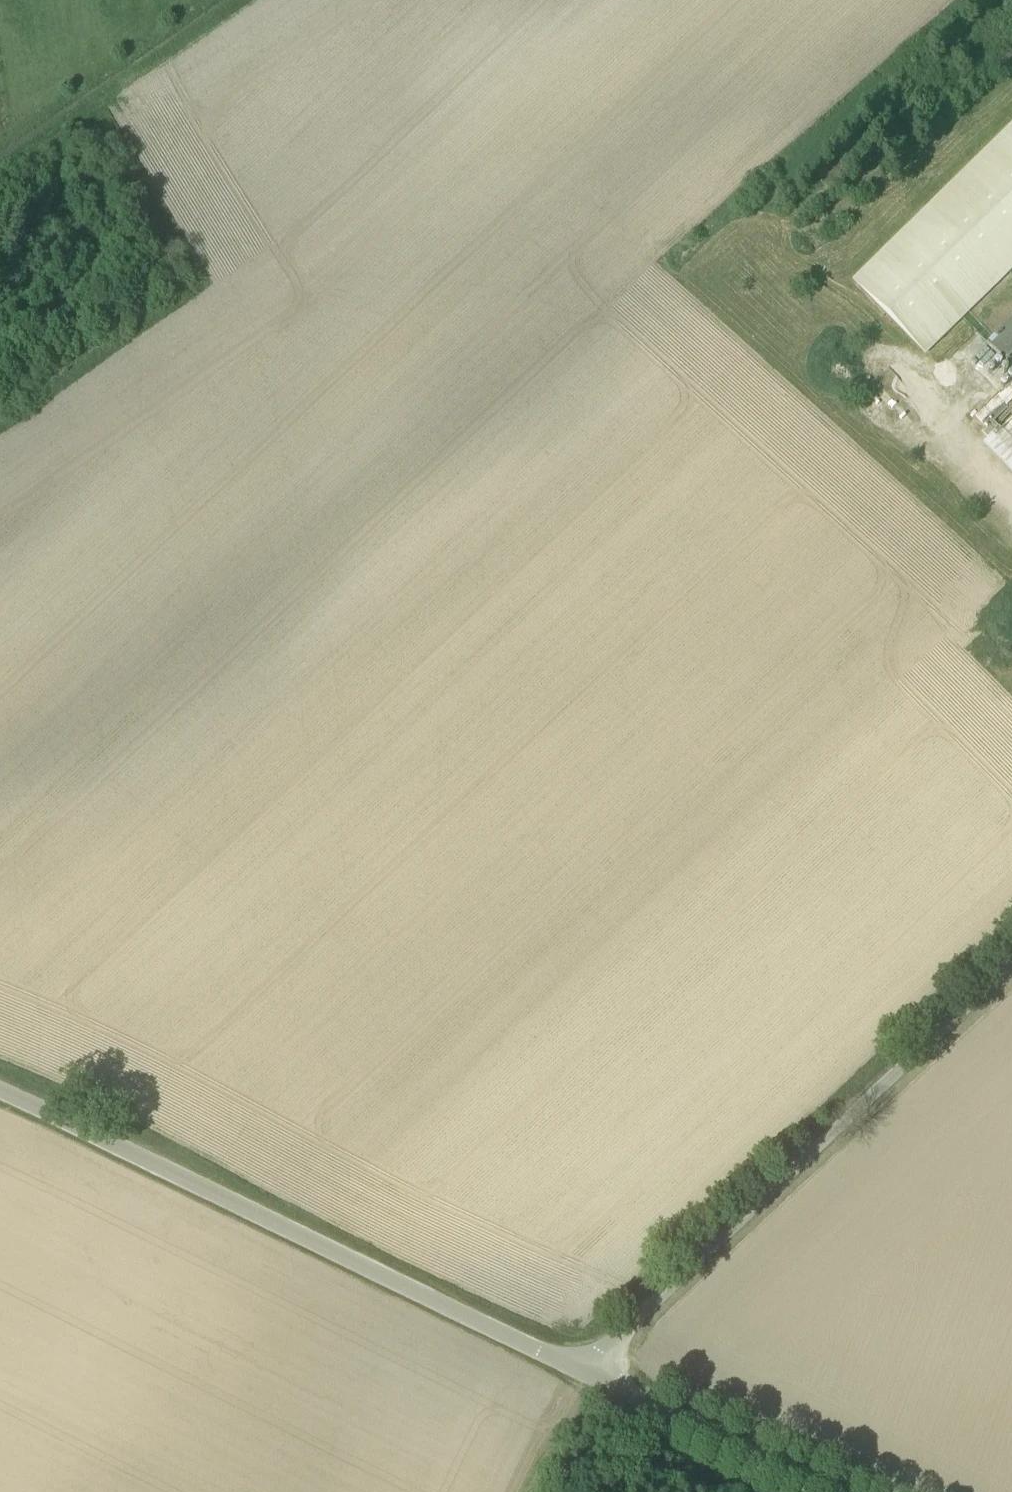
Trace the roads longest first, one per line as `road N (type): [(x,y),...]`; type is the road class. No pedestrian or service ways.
road 1 (unclassified): [(579,1356),(0,1071)]
road 2 (unclassified): [(579,1356),(1011,948)]
road 3 (unclassified): [(851,1491),(579,1356)]

